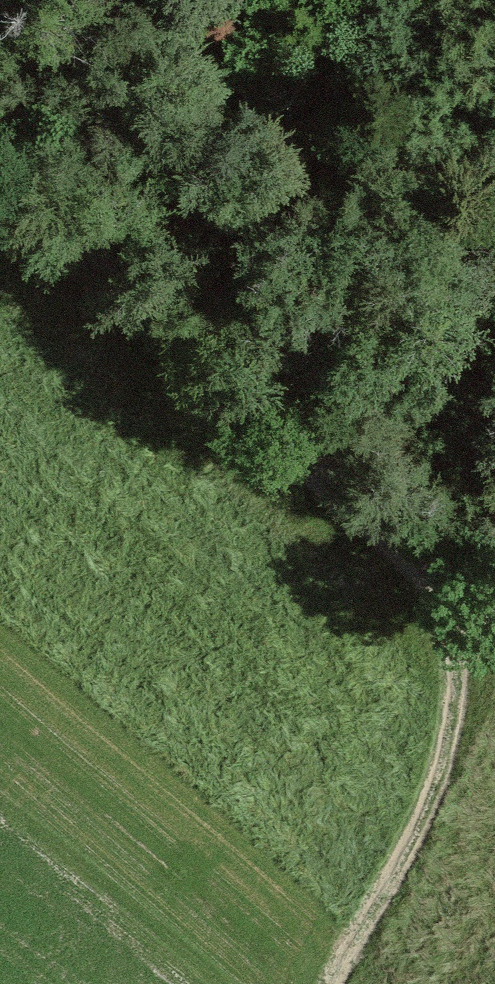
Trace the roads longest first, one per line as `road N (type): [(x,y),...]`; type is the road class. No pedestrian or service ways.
road 1 (track): [(494,607),(468,633),(0,189)]
road 2 (track): [(343,983),(462,730),(468,633)]
road 3 (track): [(494,265),(479,324),(494,401)]

